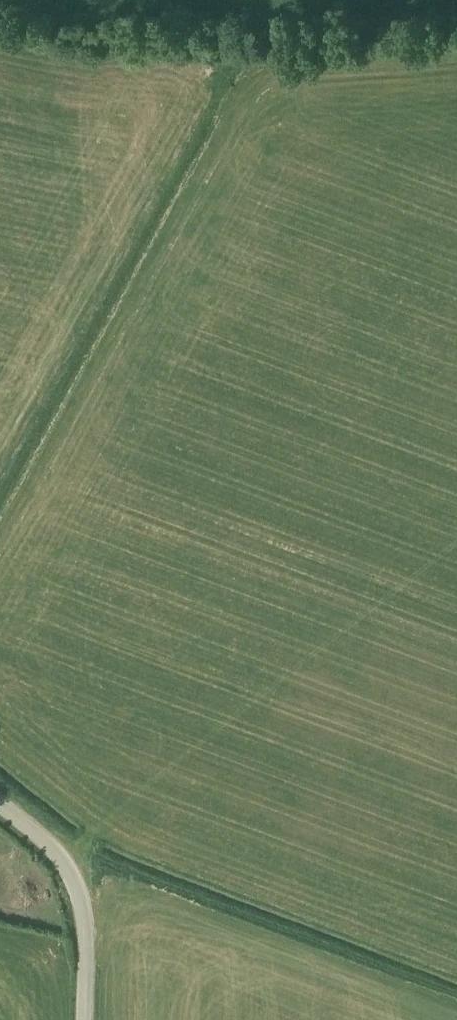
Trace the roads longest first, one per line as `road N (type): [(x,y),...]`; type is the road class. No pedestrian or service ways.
road 1 (unclassified): [(92,1019),(94,931),(85,882),(63,847),(0,797)]

